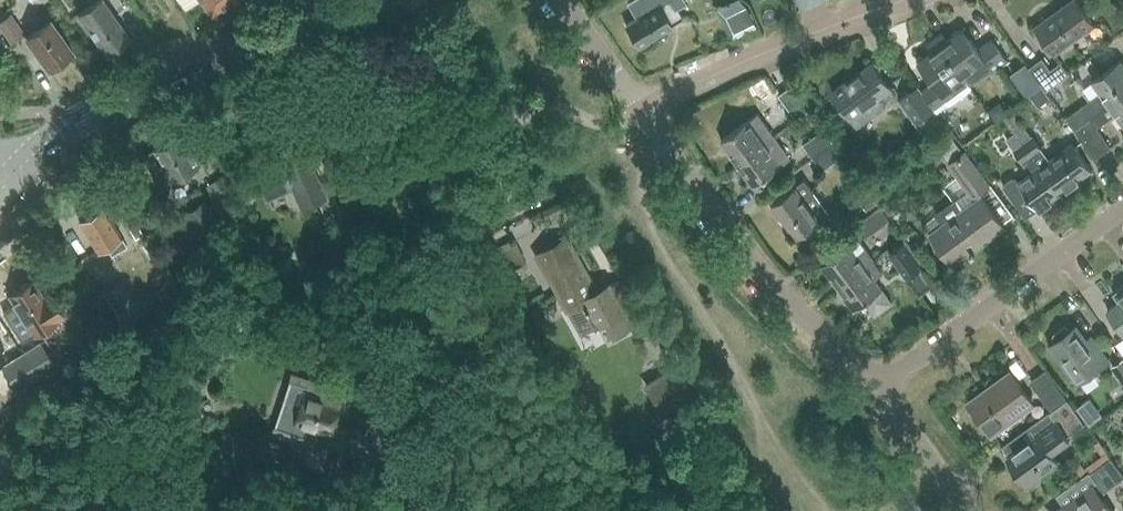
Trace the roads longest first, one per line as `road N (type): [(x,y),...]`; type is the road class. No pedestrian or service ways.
road 1 (residential): [(360,510),(473,129)]
road 2 (tertiary): [(23,166),(64,130),(118,103),(361,0)]
road 3 (residential): [(880,387),(760,273),(642,110)]
road 4 (residential): [(880,387),(1122,211)]
road 5 (residential): [(642,110),(906,0)]
road 6 (residential): [(966,510),(880,387)]
road 7 (residential): [(642,110),(558,0)]
road 8 (residential): [(473,129),(423,19)]

